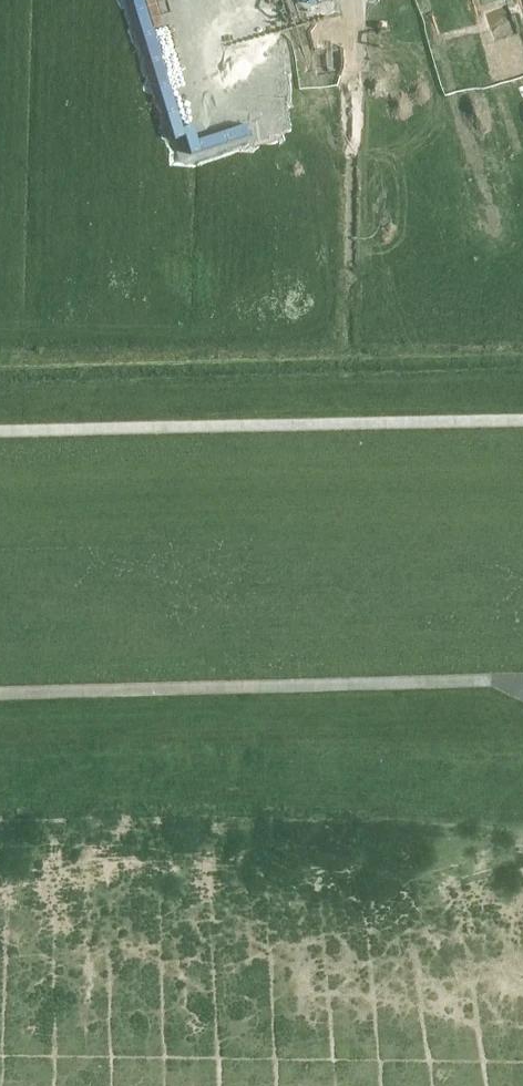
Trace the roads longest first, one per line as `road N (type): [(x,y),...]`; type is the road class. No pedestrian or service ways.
road 1 (track): [(0,432),(522,418)]
road 2 (track): [(0,694),(522,683)]

